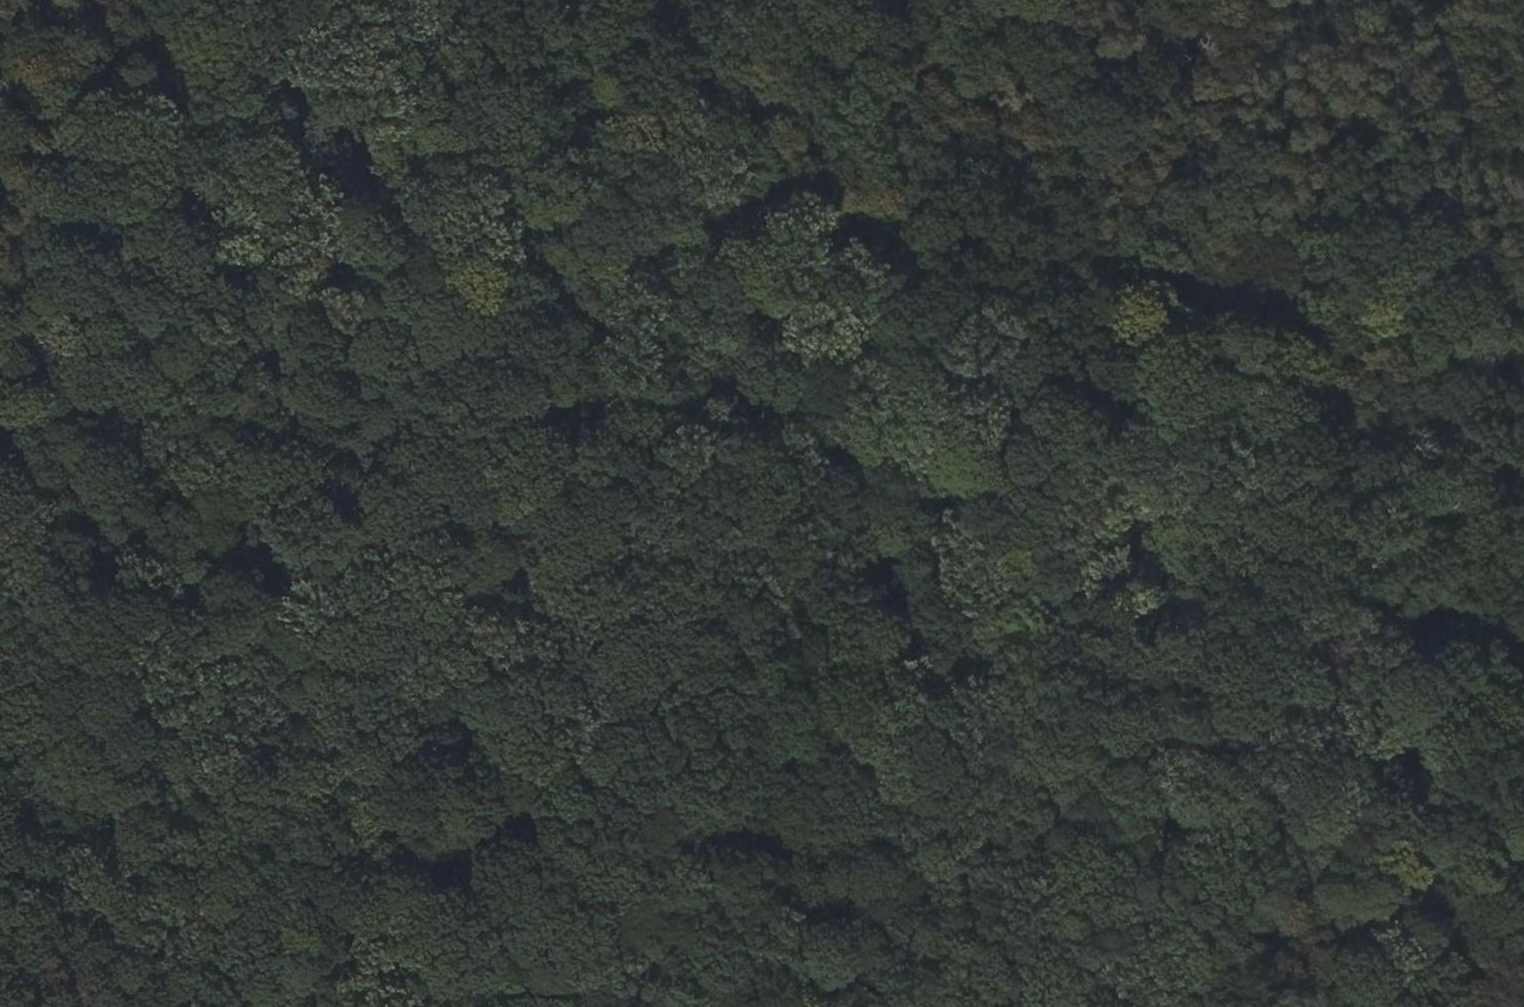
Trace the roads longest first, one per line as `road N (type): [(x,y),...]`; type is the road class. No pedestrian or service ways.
road 1 (track): [(0,879),(232,1006)]

